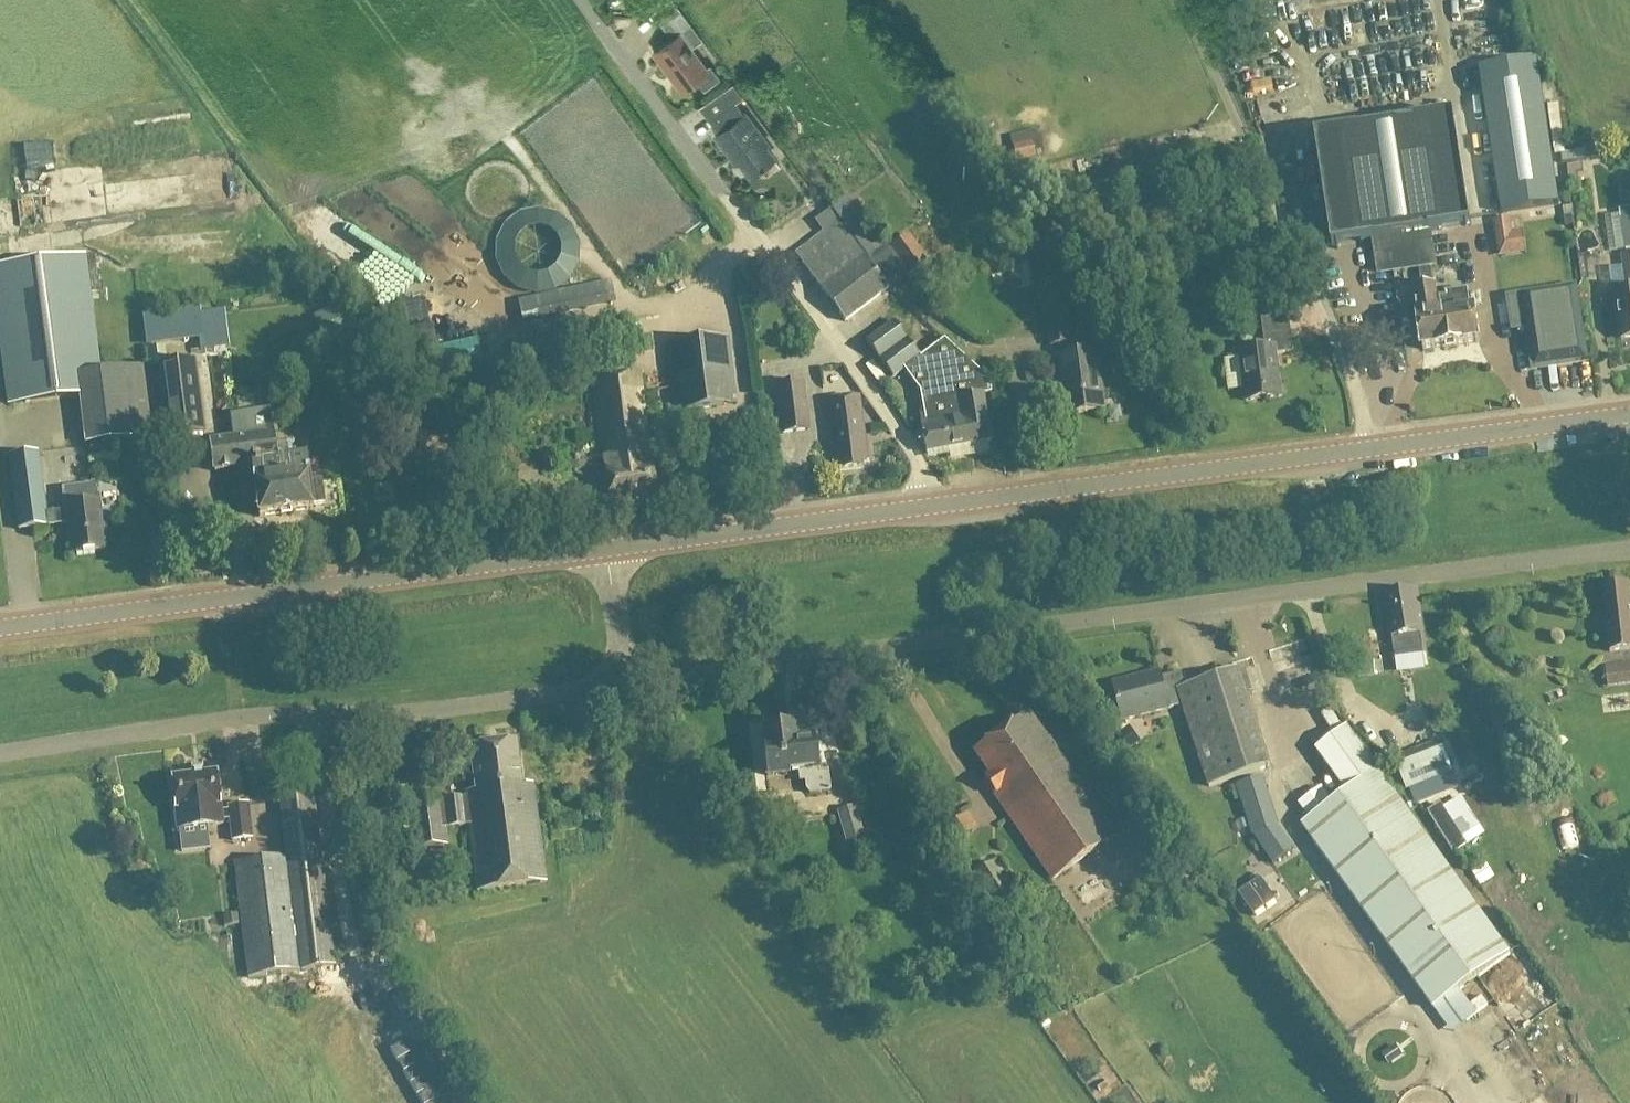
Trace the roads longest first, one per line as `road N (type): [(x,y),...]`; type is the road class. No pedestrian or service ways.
road 1 (unclassified): [(622,691),(1629,548)]
road 2 (unclassified): [(0,753),(219,723),(622,691)]
road 3 (residential): [(940,507),(577,0)]
road 4 (tertiary): [(0,630),(609,550)]
road 5 (residential): [(1369,449),(1318,304),(1183,0)]
road 6 (tertiary): [(940,507),(1369,449)]
road 7 (tertiary): [(609,550),(940,507)]
road 8 (tertiary): [(1369,449),(1629,416)]
road 9 (unclassified): [(622,691),(609,550)]

